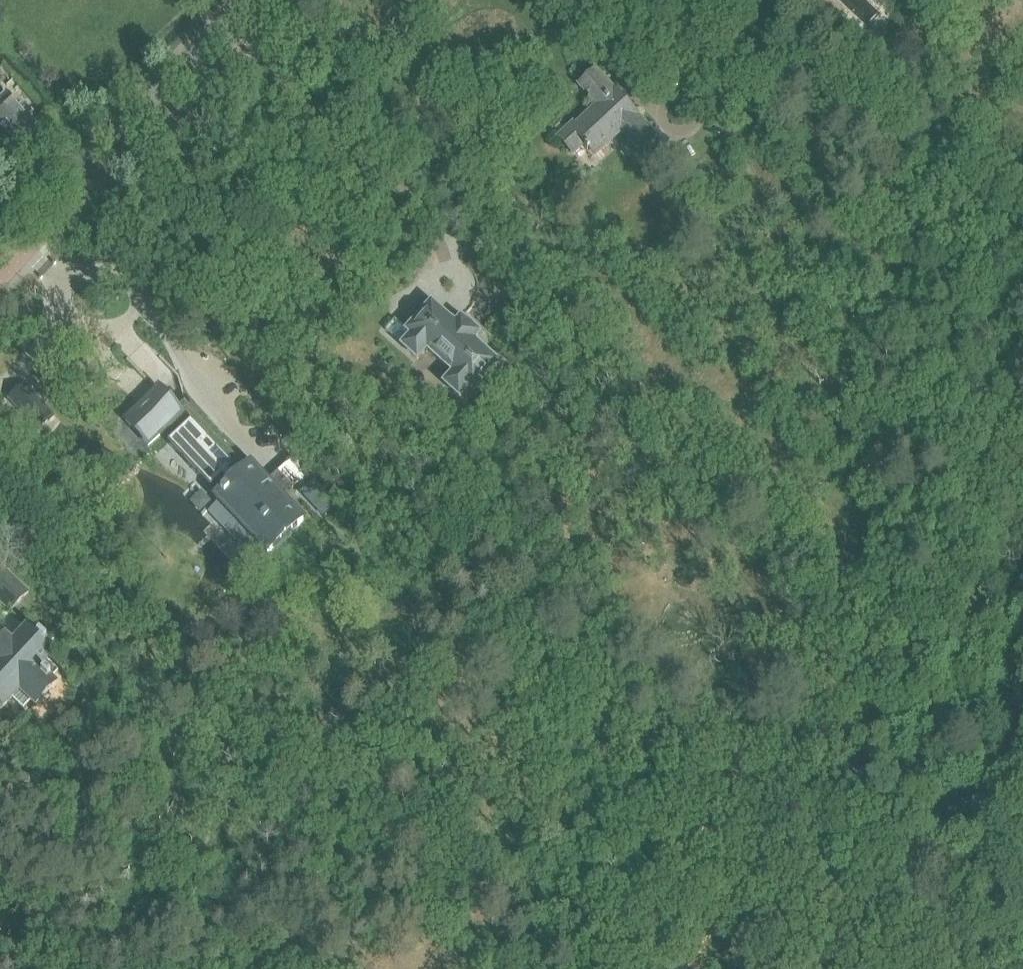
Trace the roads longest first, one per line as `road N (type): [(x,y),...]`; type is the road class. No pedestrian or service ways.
road 1 (residential): [(253,0),(0,235)]

